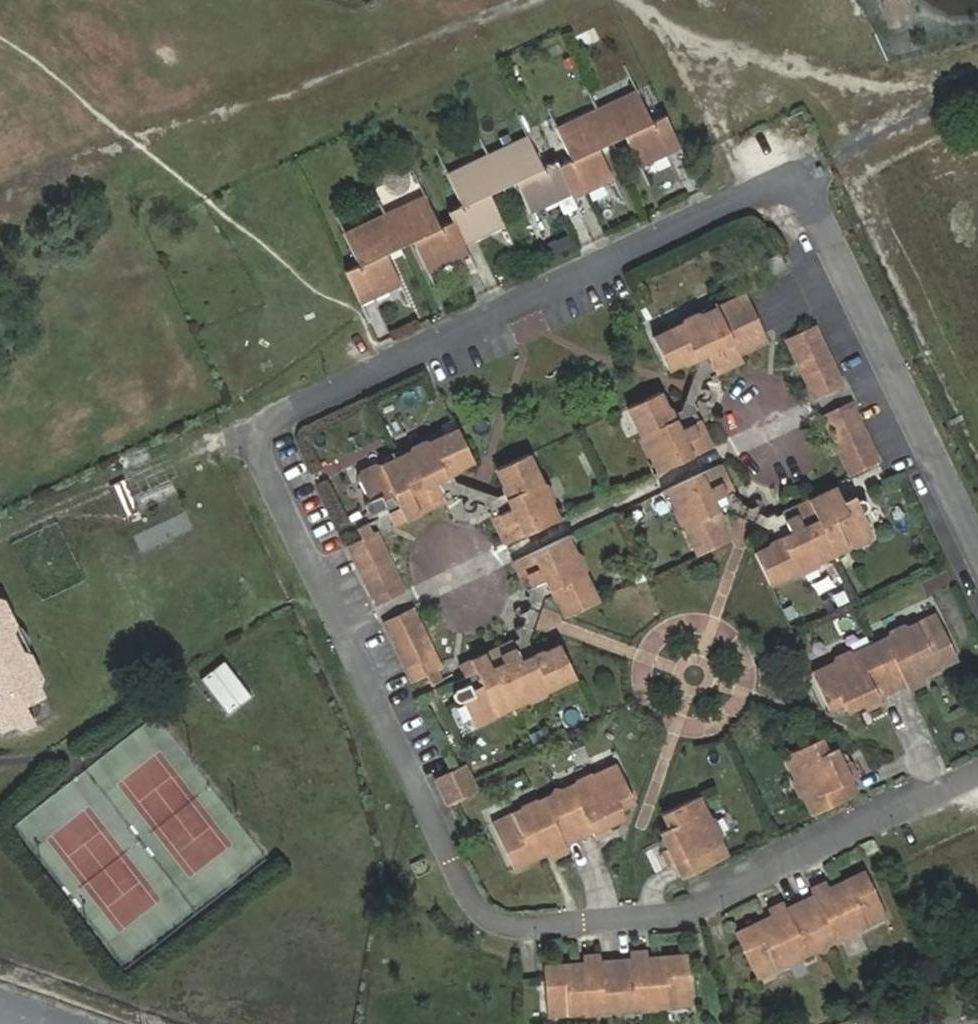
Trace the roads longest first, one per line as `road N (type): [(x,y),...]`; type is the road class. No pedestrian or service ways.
road 1 (residential): [(269,456),(472,894),(507,921),(678,915),(977,776)]
road 2 (residential): [(977,537),(833,232),(791,179),(291,408),(267,432),(269,456)]

